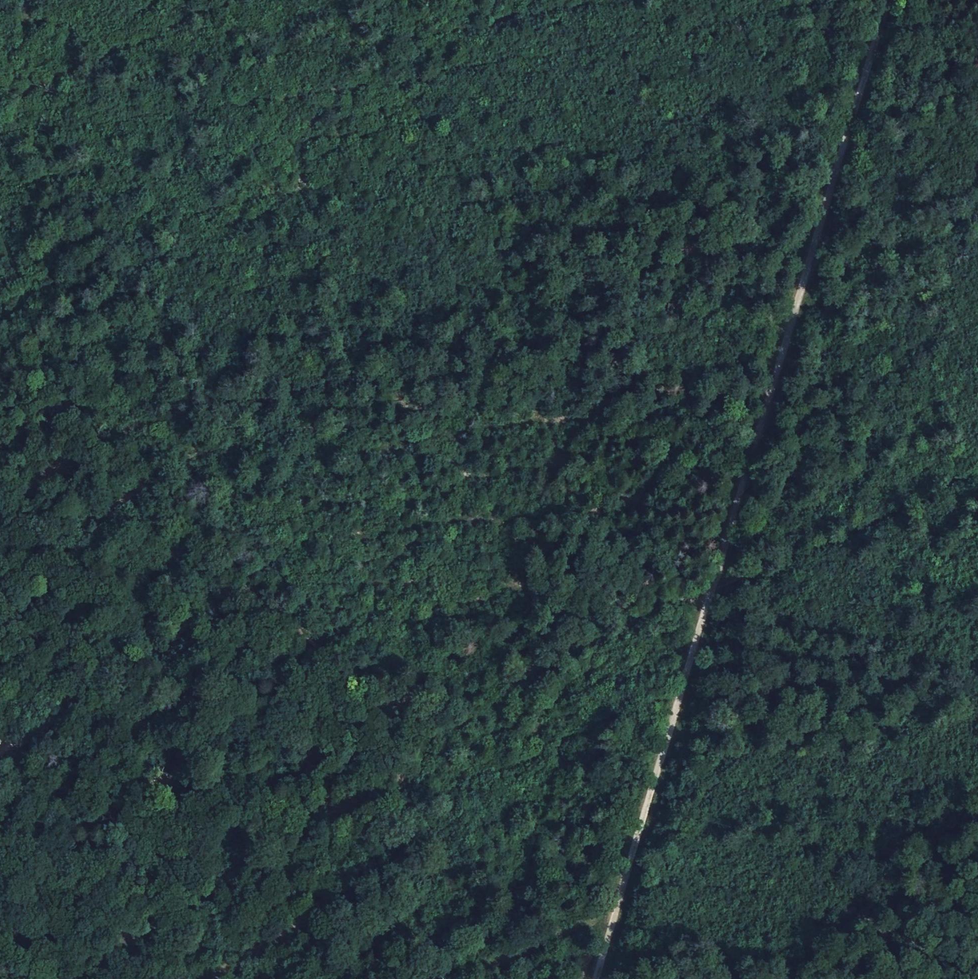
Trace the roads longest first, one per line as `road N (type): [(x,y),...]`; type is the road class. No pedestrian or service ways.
road 1 (track): [(587,978),(890,0)]

